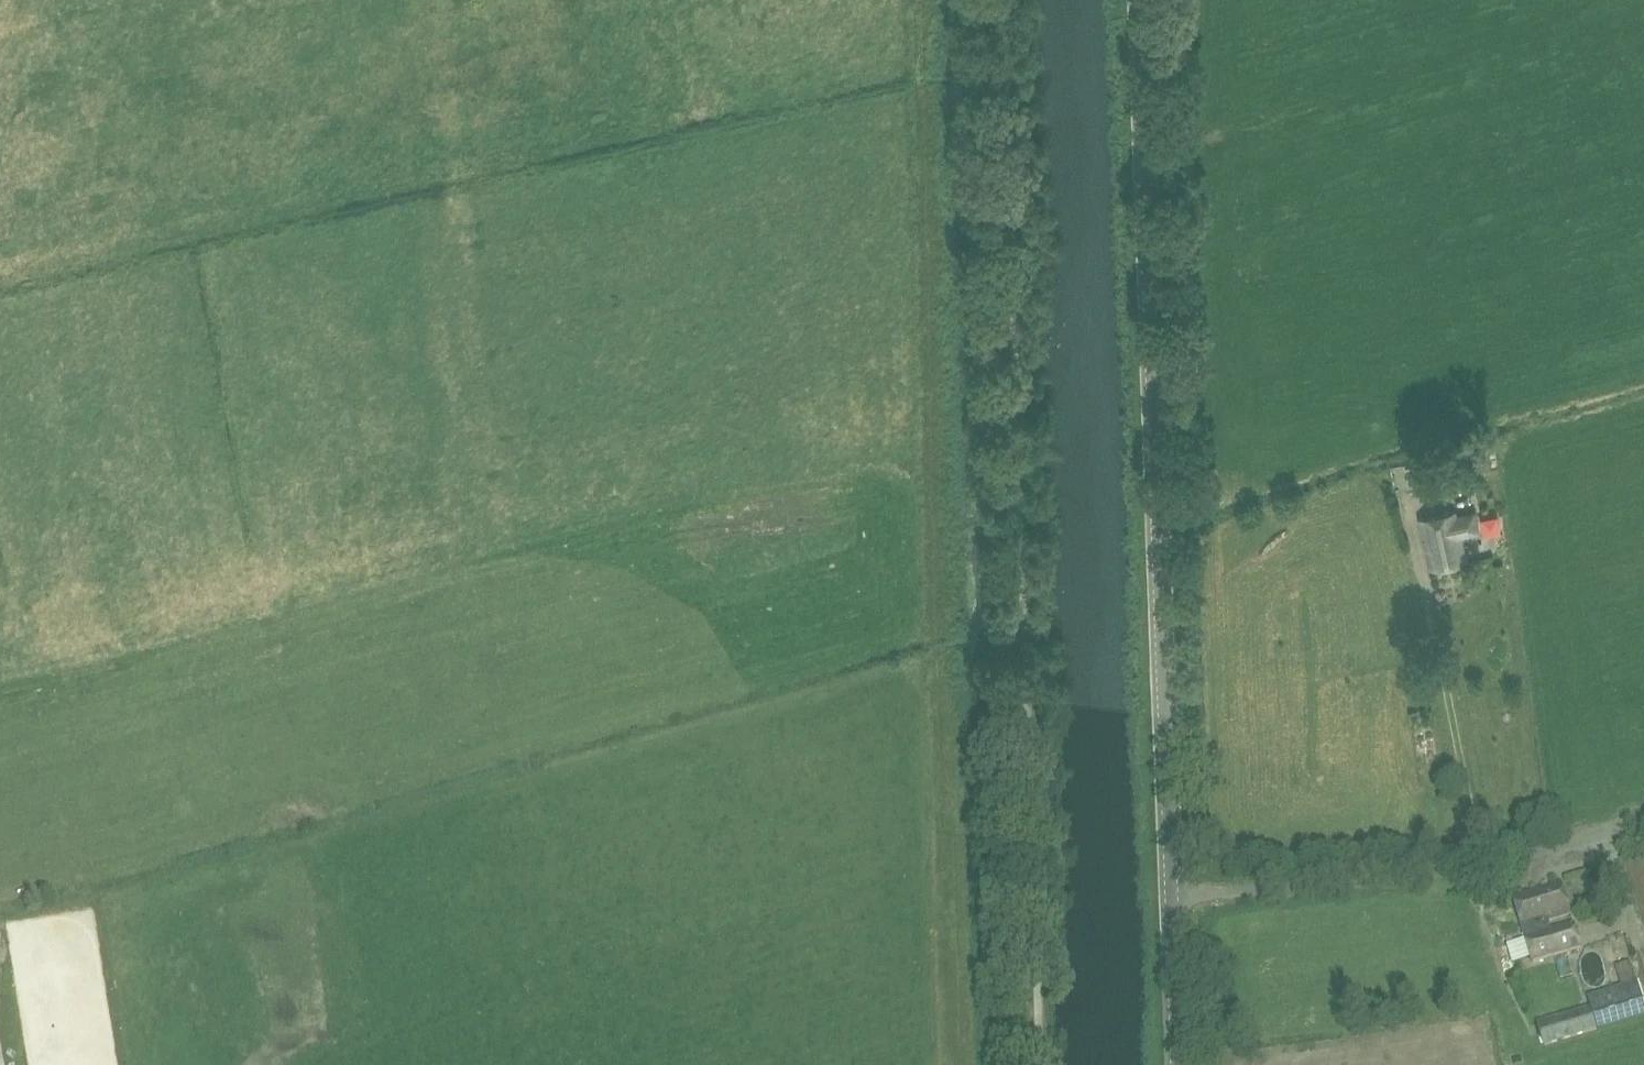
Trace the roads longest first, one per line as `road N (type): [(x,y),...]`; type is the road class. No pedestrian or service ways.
road 1 (tertiary): [(1176,1064),(1139,0)]

